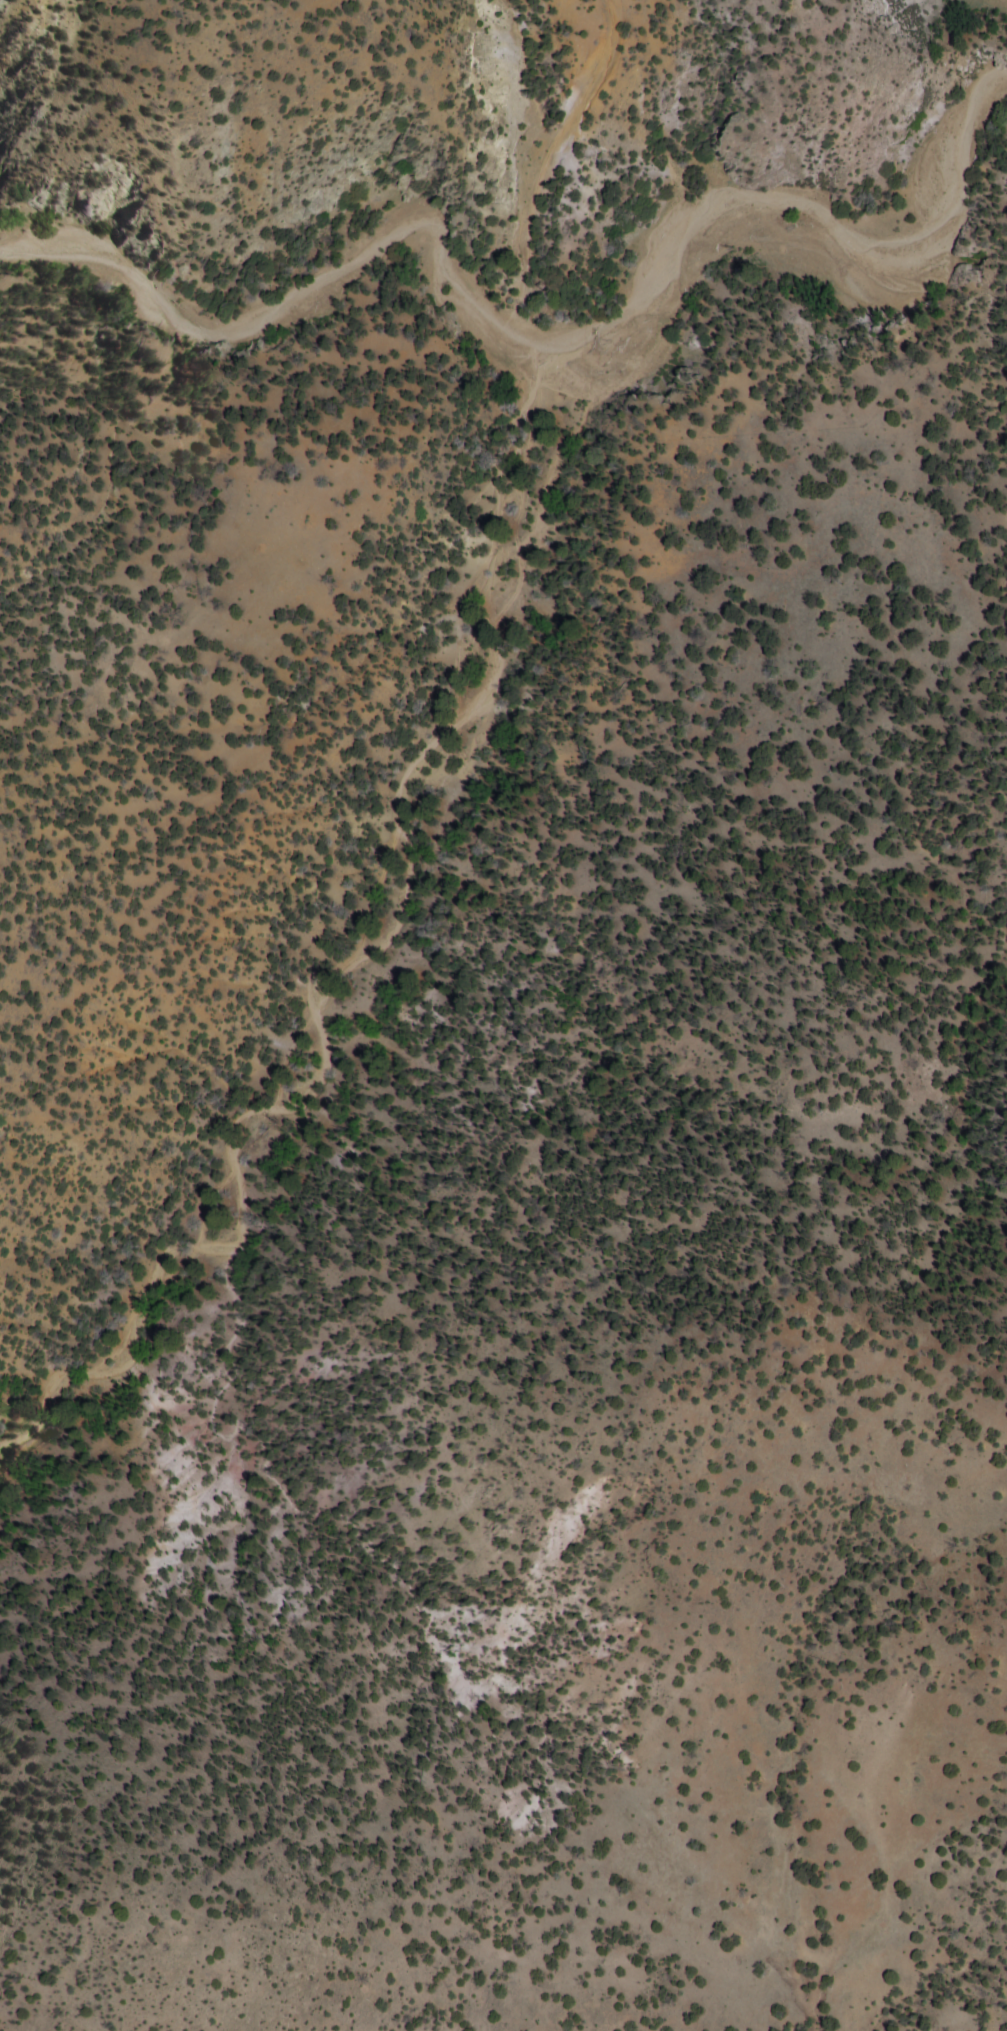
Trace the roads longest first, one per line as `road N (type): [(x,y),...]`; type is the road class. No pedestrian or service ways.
road 1 (residential): [(605,0),(610,44),(539,177),(511,325)]

